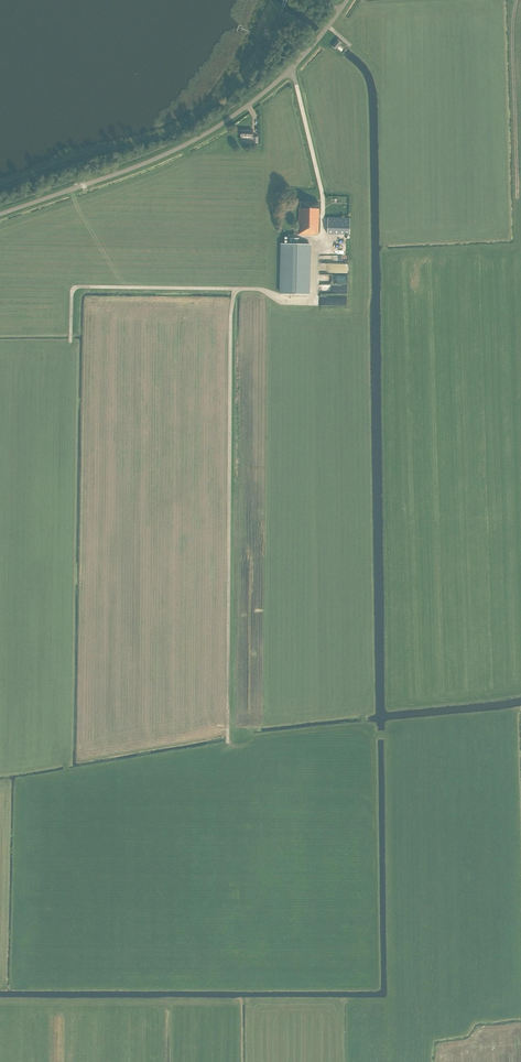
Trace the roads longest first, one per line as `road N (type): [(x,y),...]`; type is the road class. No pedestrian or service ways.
road 1 (track): [(234,289),(228,743)]
road 2 (unclassified): [(0,214),(211,130),(290,70),(347,0)]
road 3 (track): [(314,301),(282,301),(262,289),(75,288),(71,342)]
road 4 (track): [(517,0),(517,198)]

